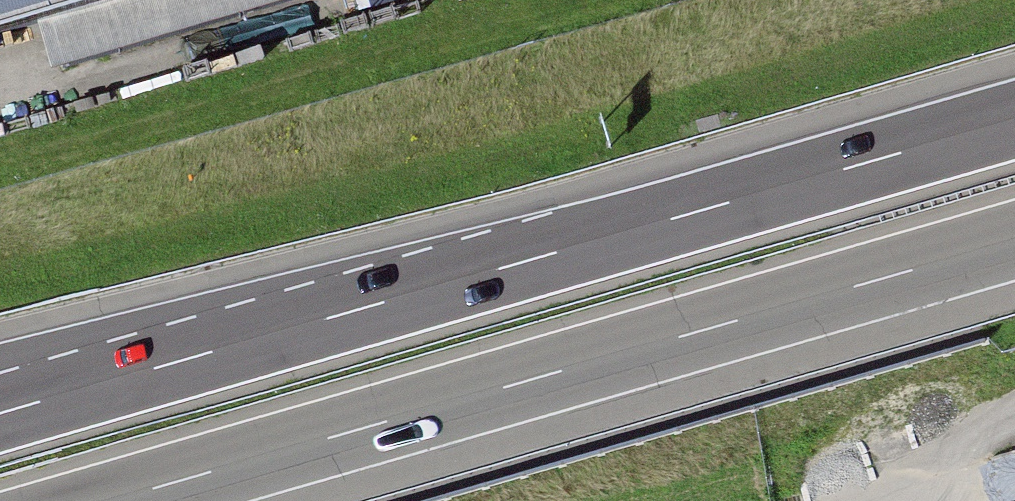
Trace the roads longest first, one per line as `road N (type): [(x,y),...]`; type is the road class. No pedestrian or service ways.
road 1 (motorway): [(1014,118),(0,410)]
road 2 (motorway): [(115,500),(1014,241)]

